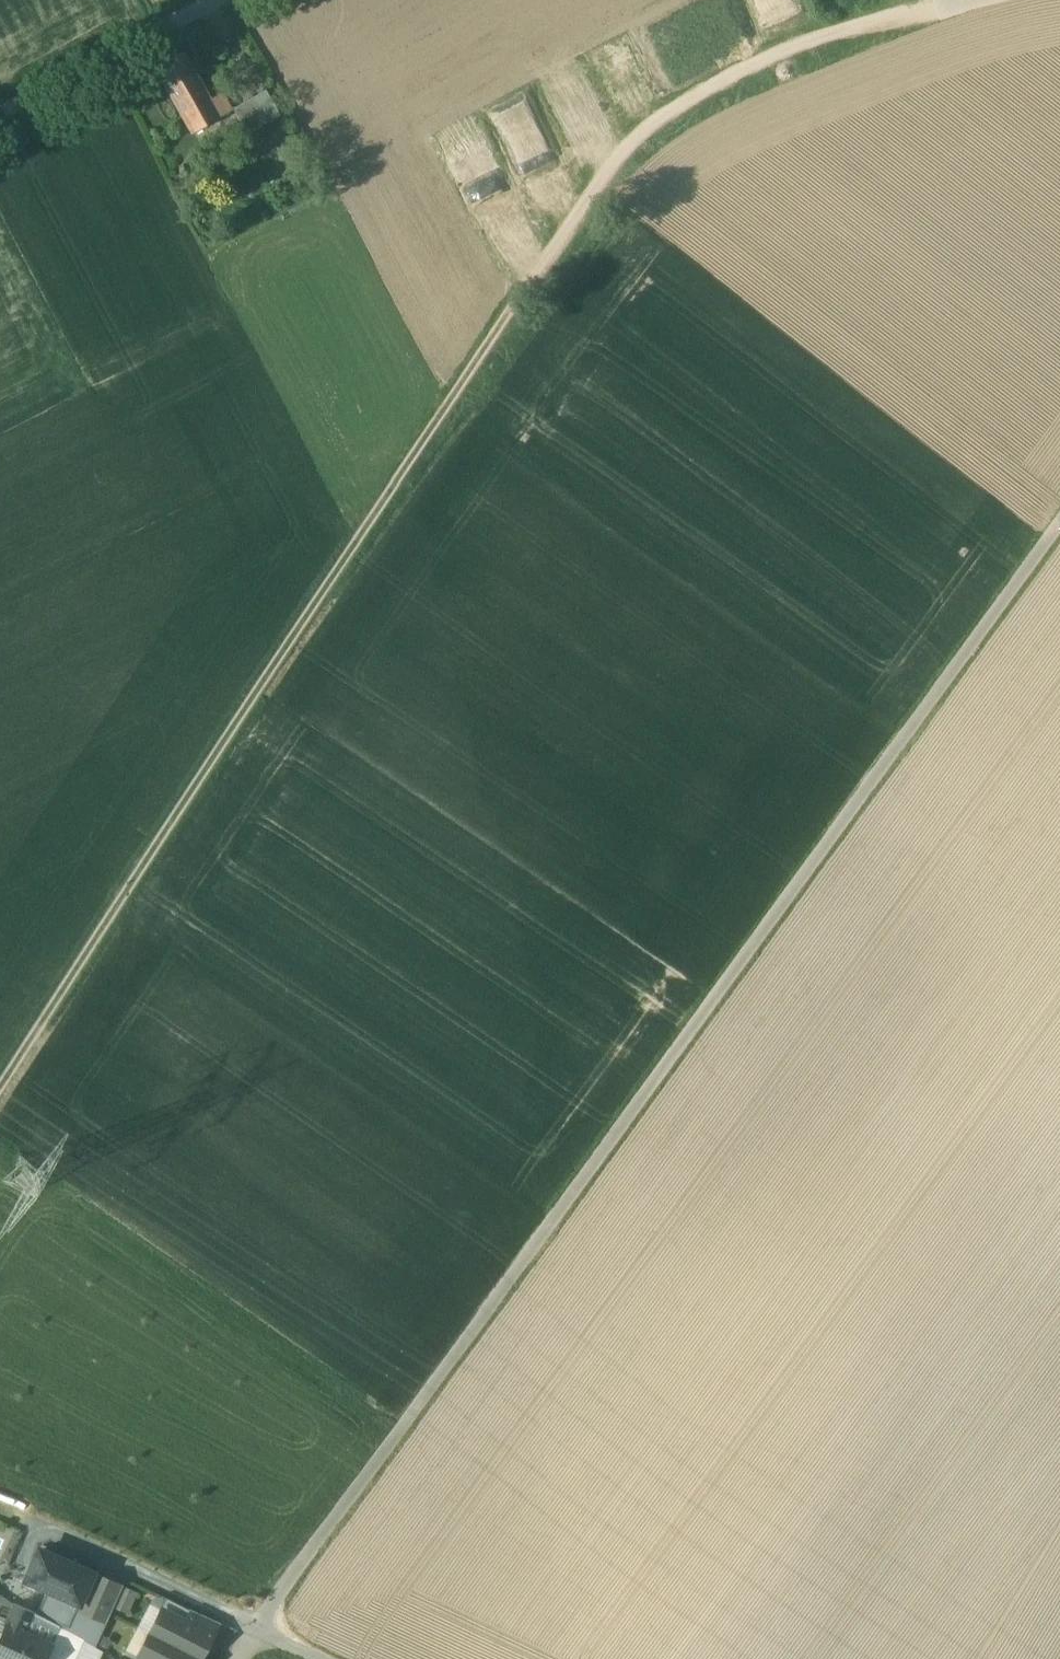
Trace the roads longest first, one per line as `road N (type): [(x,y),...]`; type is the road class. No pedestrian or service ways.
road 1 (track): [(0,1089),(583,202),(637,137),(737,73),(827,30),(915,0)]
road 2 (unclassified): [(258,1632),(1059,520)]
road 3 (unclassified): [(0,112),(211,0)]

